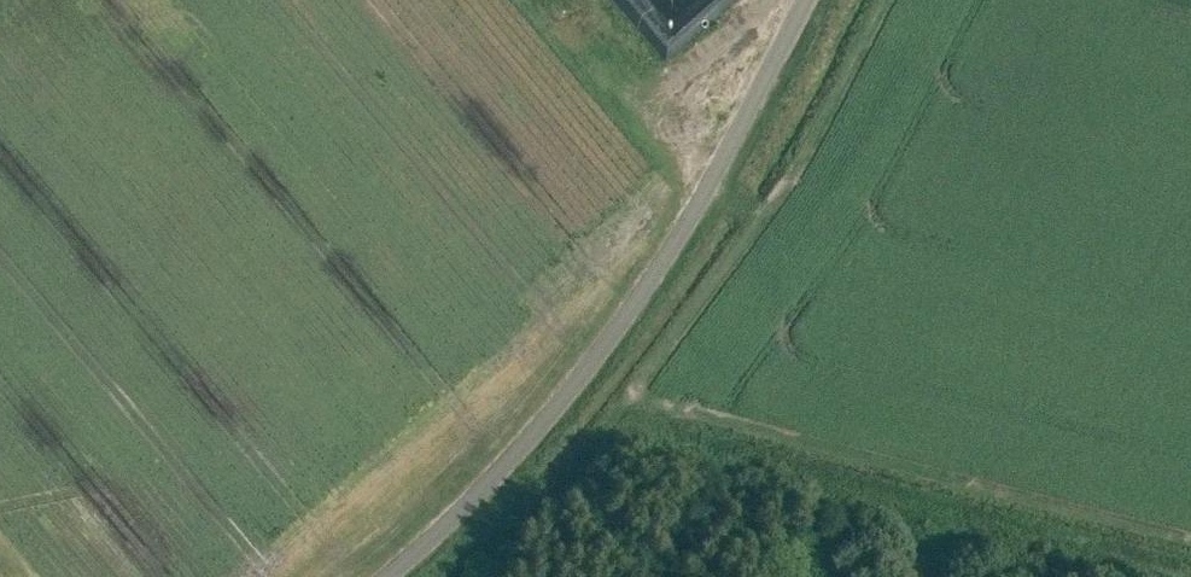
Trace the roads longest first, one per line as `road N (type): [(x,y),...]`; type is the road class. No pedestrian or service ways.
road 1 (unclassified): [(380,576),(450,519),(543,421),(633,306),(714,175),(805,0)]

